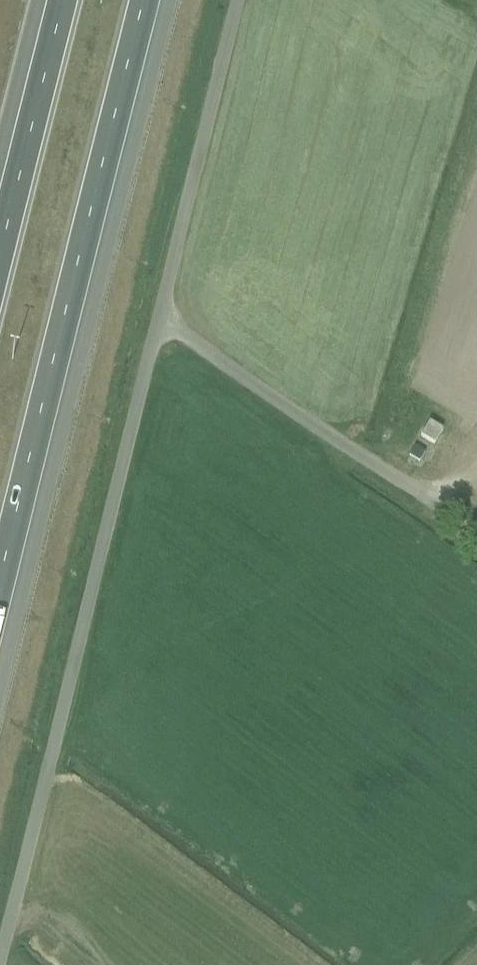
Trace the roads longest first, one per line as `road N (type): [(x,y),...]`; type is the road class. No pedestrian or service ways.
road 1 (unclassified): [(0,947),(235,0)]
road 2 (motorway): [(0,622),(153,0)]
road 3 (motorway): [(56,0),(0,224)]

